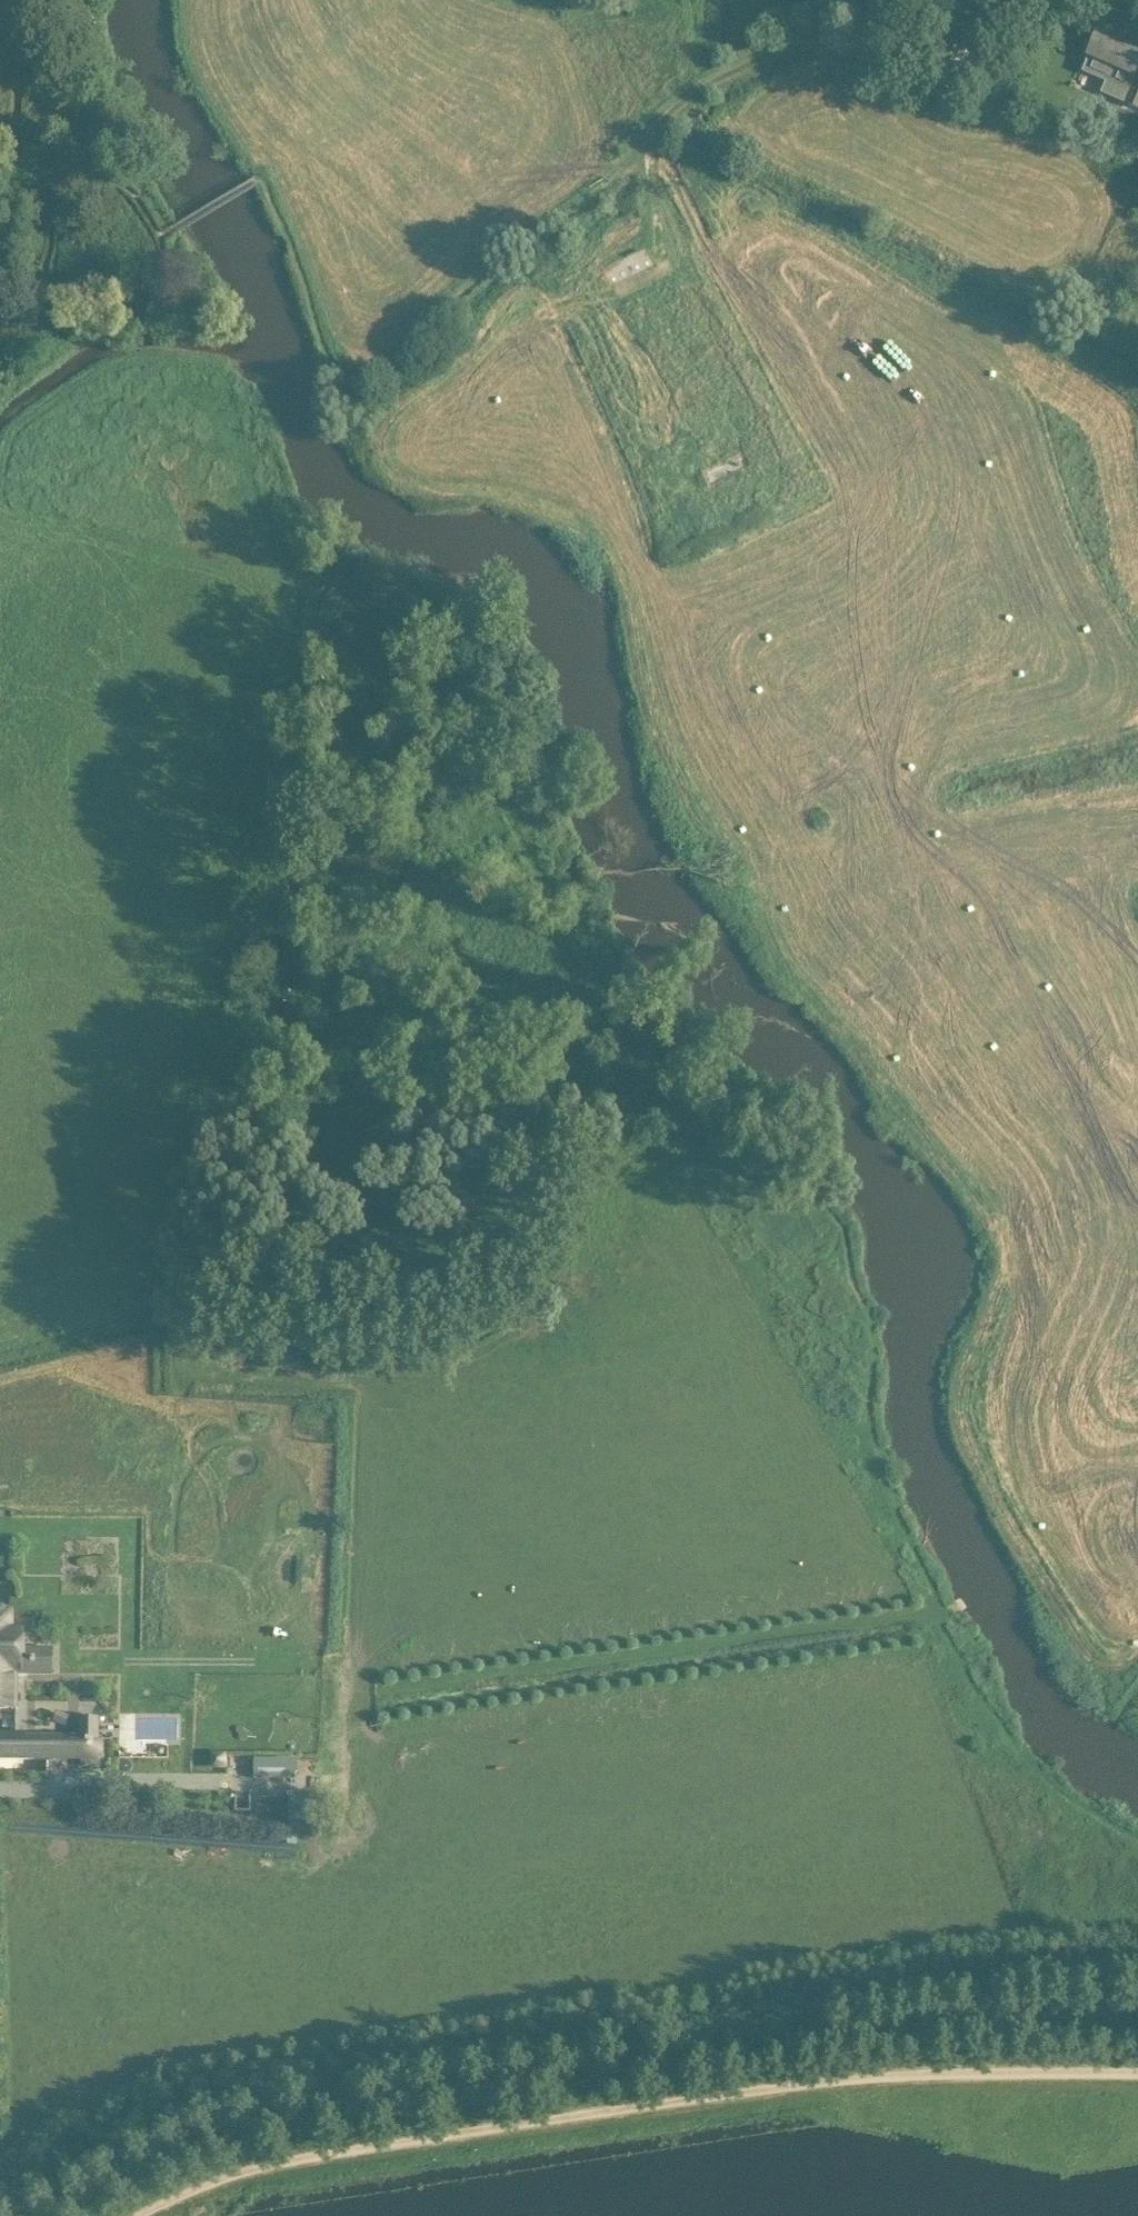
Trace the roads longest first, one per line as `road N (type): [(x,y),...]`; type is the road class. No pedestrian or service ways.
road 1 (track): [(134,2215),(243,2170),(321,2153),(858,2077),(1137,2071)]
road 2 (track): [(878,0),(699,89),(652,133)]

